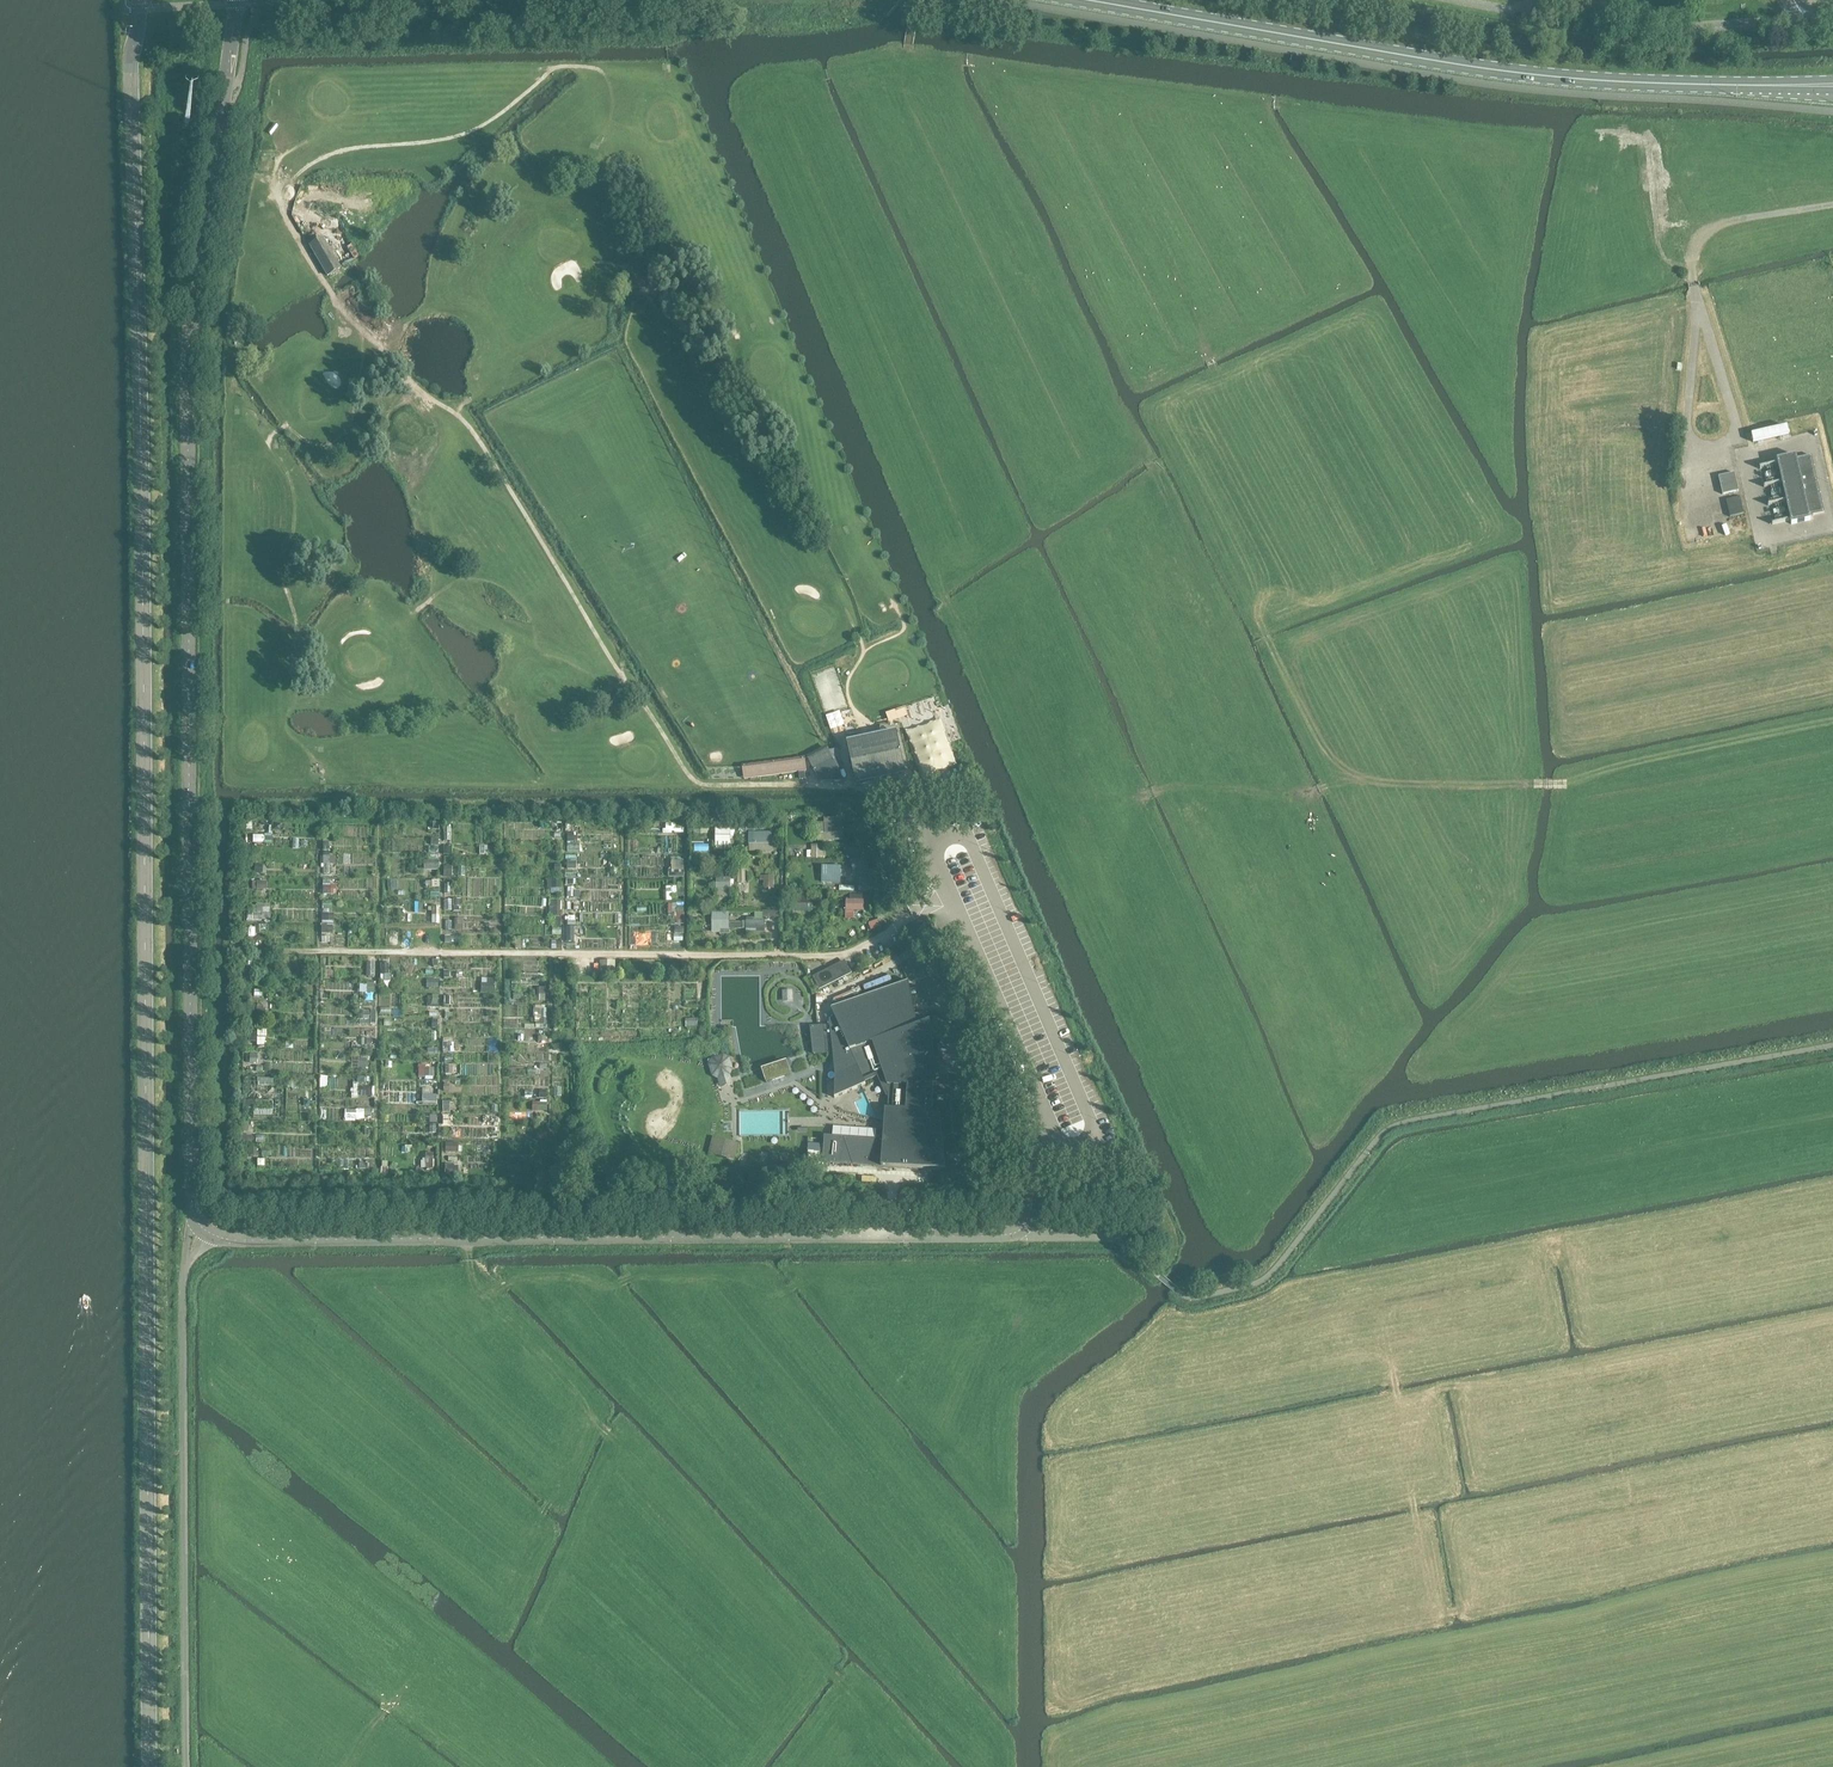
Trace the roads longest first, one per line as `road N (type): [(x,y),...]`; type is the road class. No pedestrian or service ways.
road 1 (tertiary): [(133,124),(151,1766)]
road 2 (unclassified): [(200,1229),(192,1189),(187,345),(236,0)]
road 3 (track): [(832,786),(708,786),(692,778),(474,425),(440,406),(332,294),(270,184),(215,164)]
road 4 (unclassified): [(1027,1236),(222,1240),(200,1229)]
road 5 (primary): [(1748,85),(1536,75),(1086,0)]
road 6 (unclassified): [(200,1229),(183,1266),(186,1766)]
road 7 (unclassified): [(1607,0),(1664,25),(1788,23)]
road 8 (tertiary): [(133,124),(138,0)]

